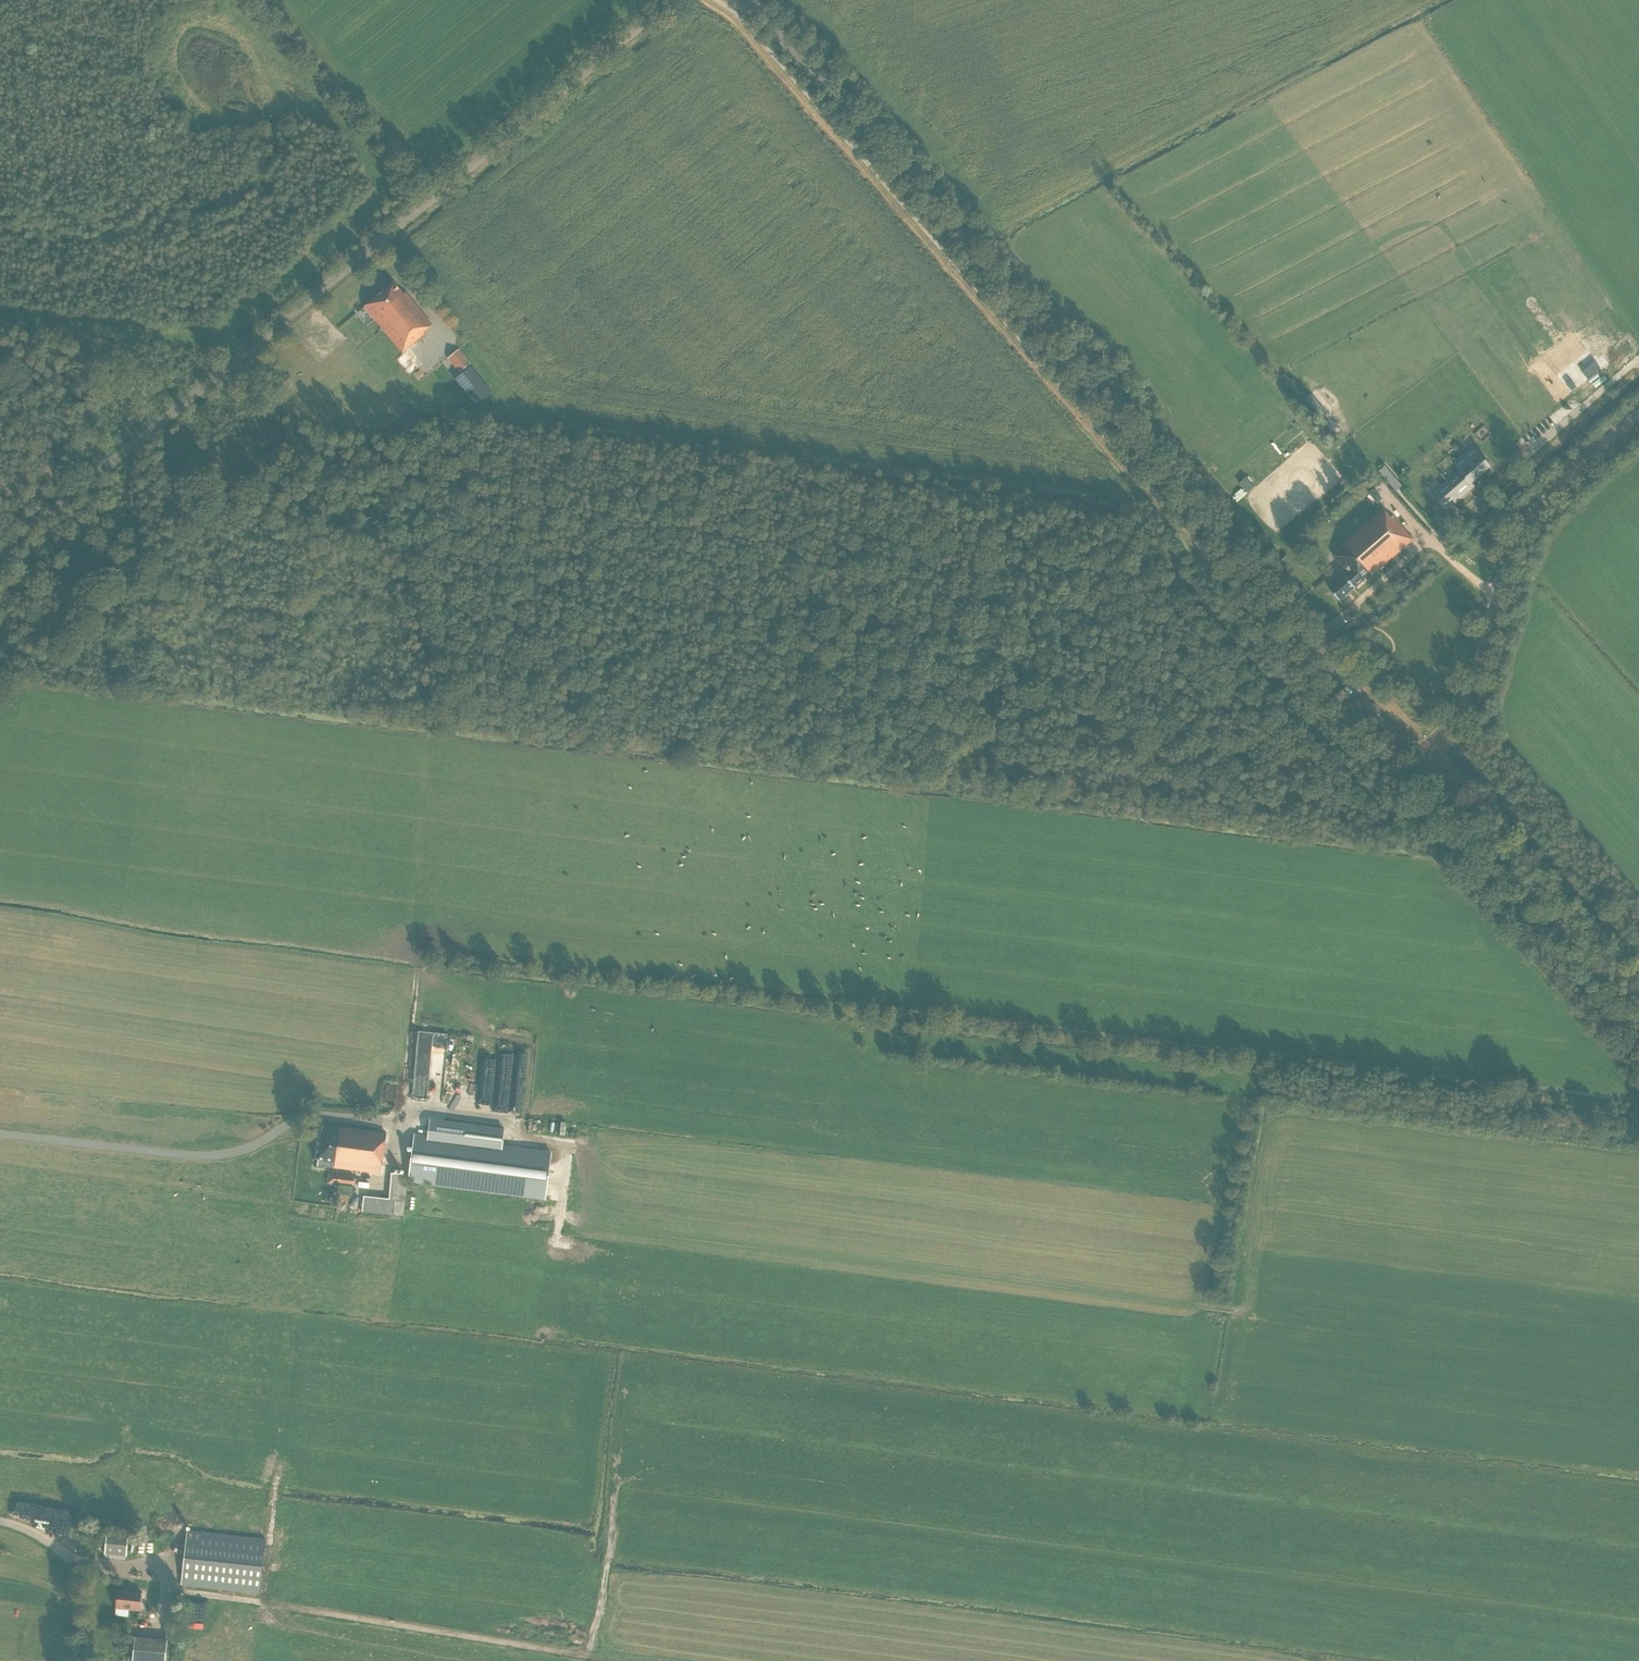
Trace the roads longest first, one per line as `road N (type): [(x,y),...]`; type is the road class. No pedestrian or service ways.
road 1 (tertiary): [(1415,760),(749,0)]
road 2 (tertiary): [(0,556),(672,0)]
road 3 (tertiary): [(1415,760),(1463,707),(1521,527),(1638,414)]
road 4 (tertiary): [(1638,1017),(1415,760)]

